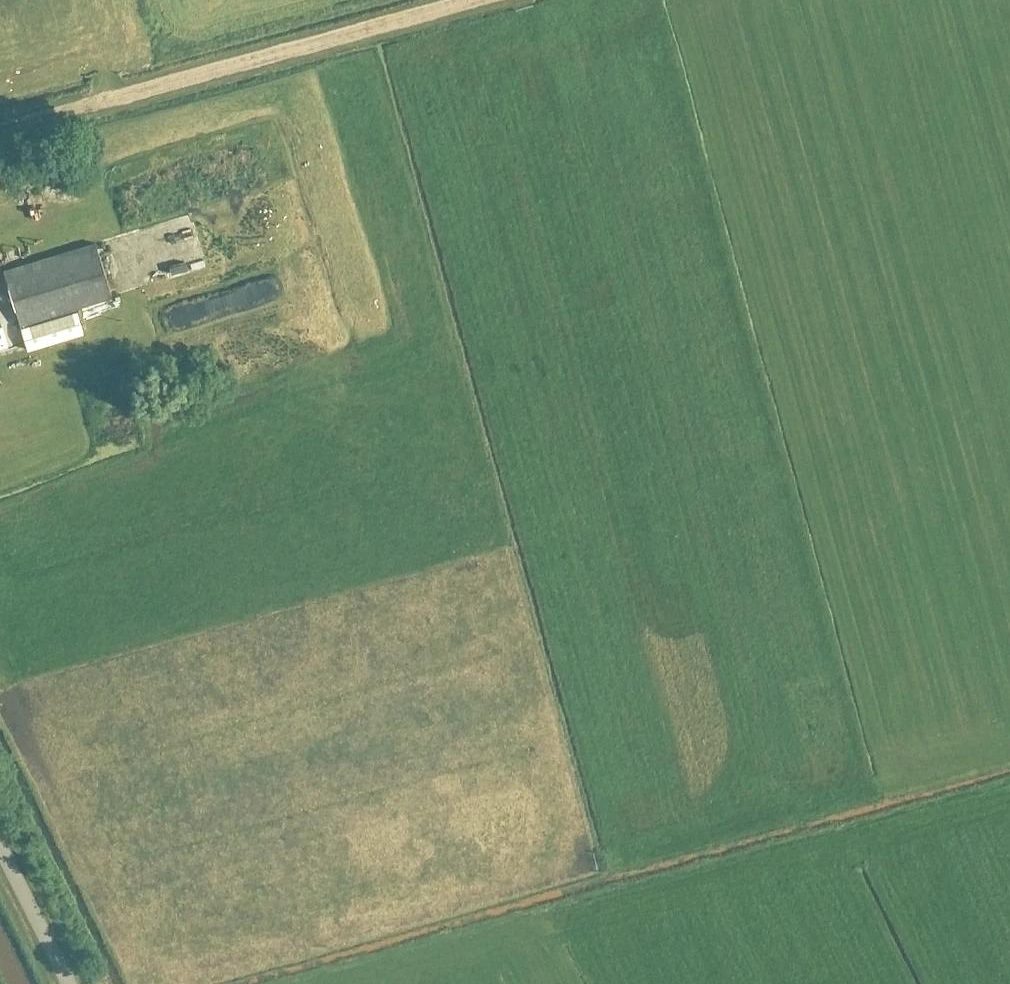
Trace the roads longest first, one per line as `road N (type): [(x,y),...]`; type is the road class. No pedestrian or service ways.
road 1 (track): [(0,132),(484,0)]
road 2 (unclassified): [(61,983),(0,860)]

